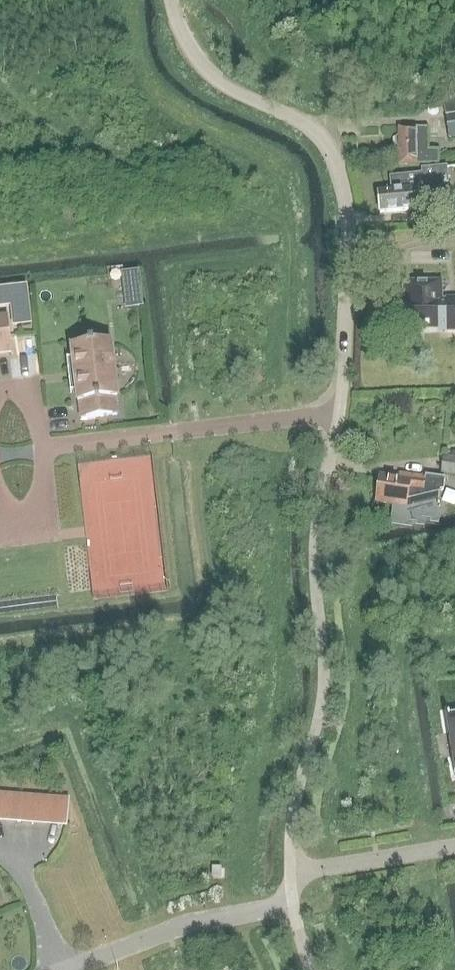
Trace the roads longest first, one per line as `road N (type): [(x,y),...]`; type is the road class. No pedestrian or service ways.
road 1 (unclassified): [(170,0),(206,70),(299,120),(332,151),(349,232),(339,413)]
road 2 (unclassified): [(339,413),(314,554),(323,686),(295,800),(290,873)]
road 3 (residential): [(39,447),(339,413)]
road 4 (residential): [(294,905),(190,922),(65,969)]
road 5 (residential): [(454,846),(290,873)]
road 6 (residential): [(39,447),(50,531),(0,537)]
road 7 (residential): [(0,856),(32,895),(61,969)]

